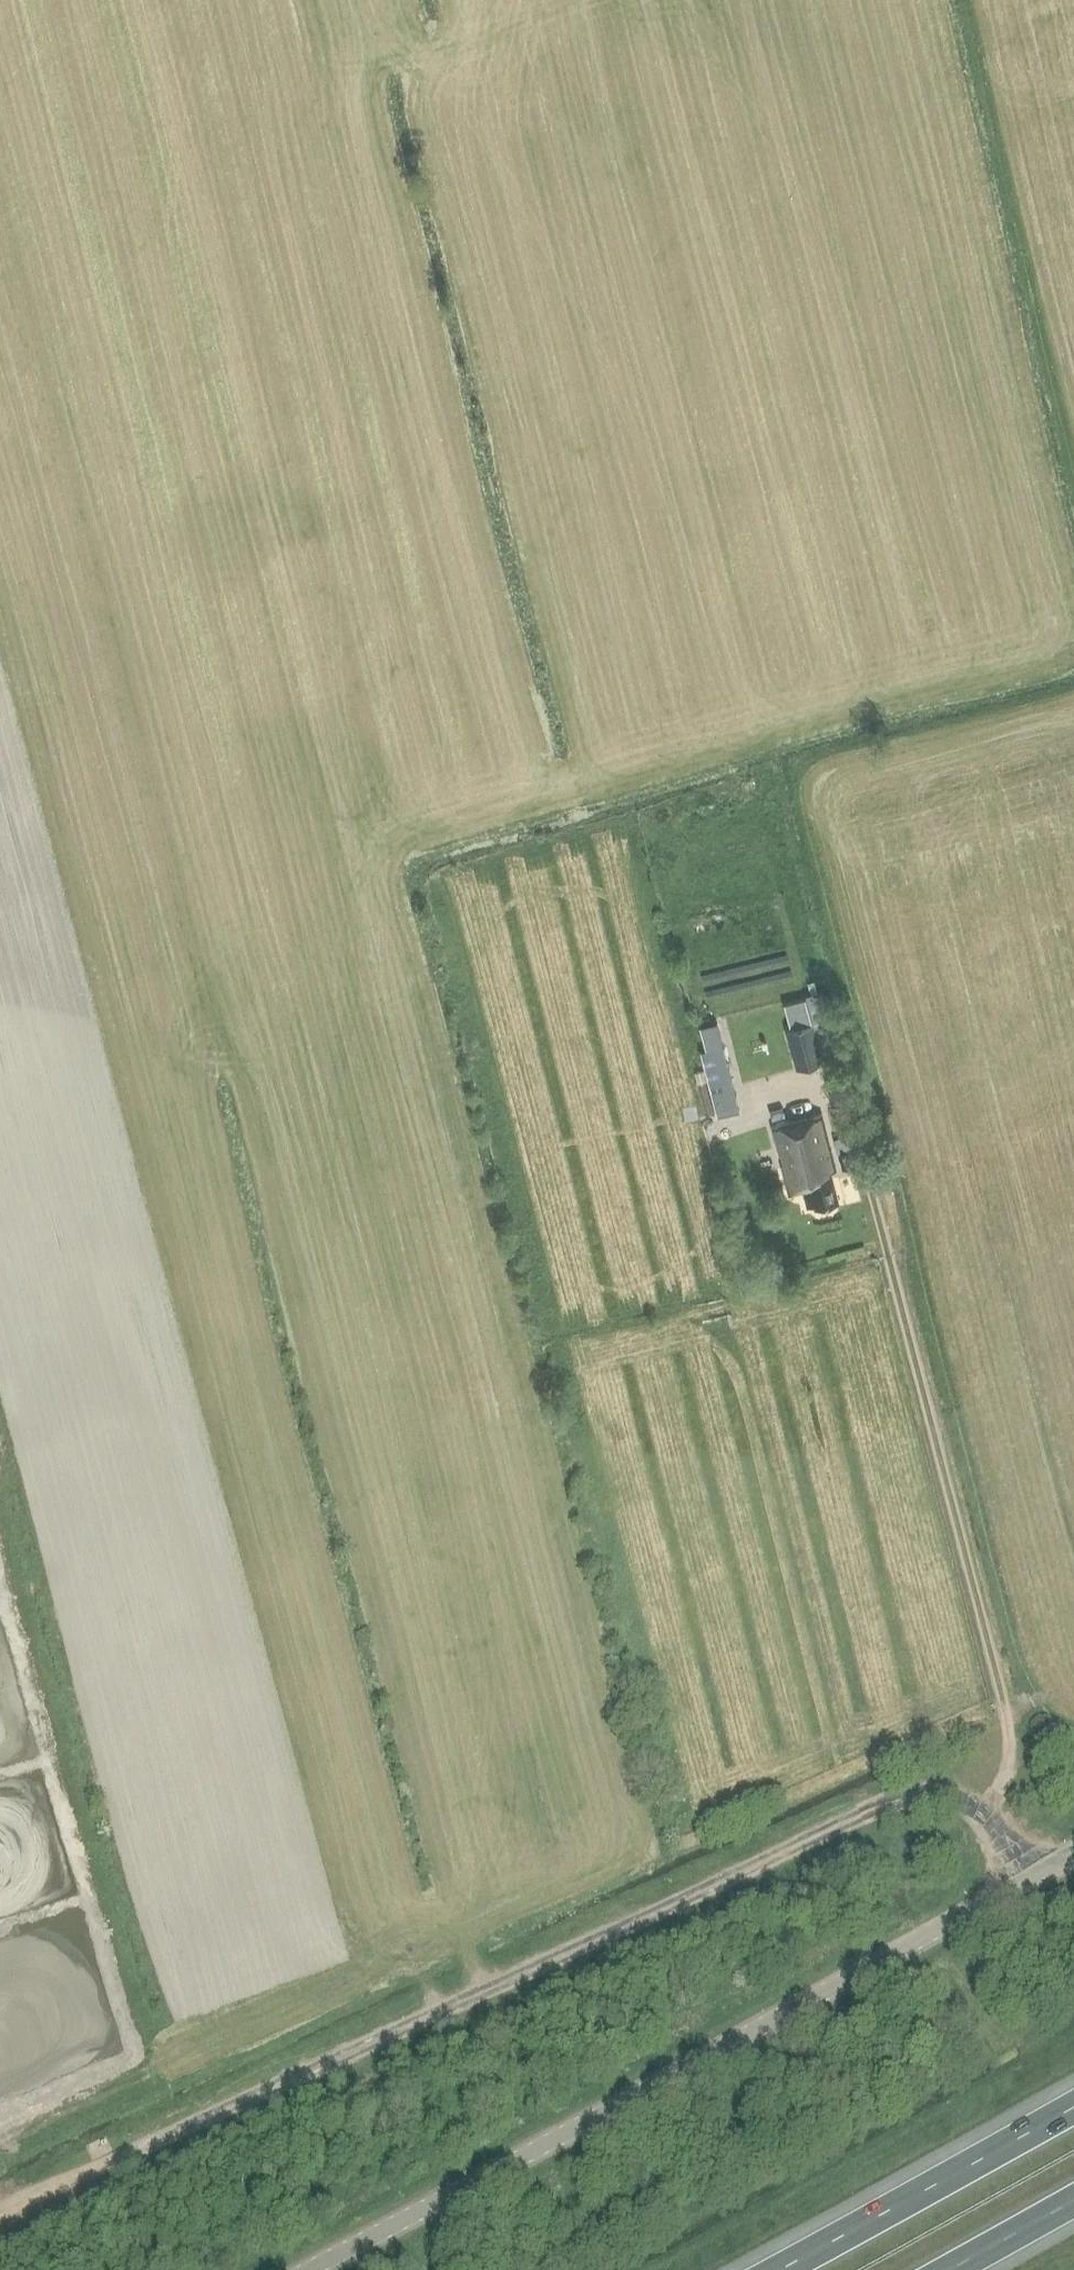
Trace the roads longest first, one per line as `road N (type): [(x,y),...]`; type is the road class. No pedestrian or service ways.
road 1 (unclassified): [(289,2269),(711,2051),(1073,1847)]
road 2 (track): [(977,1810),(1002,1786),(1009,1766),(1003,1706),(883,1236)]
road 3 (motorway): [(1073,2106),(775,2269)]
road 4 (motorway): [(953,2269),(1073,2203)]

